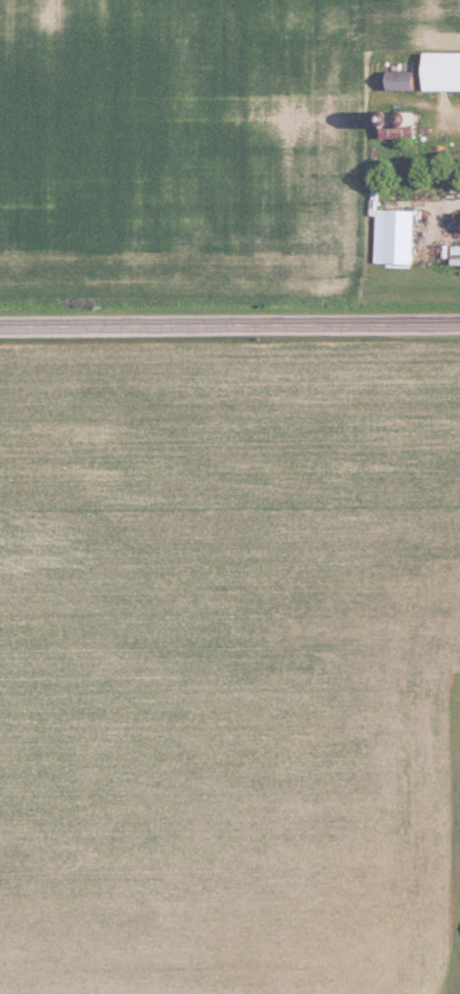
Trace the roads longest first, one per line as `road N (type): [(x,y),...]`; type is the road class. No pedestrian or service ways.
road 1 (tertiary): [(0,327),(459,323)]

